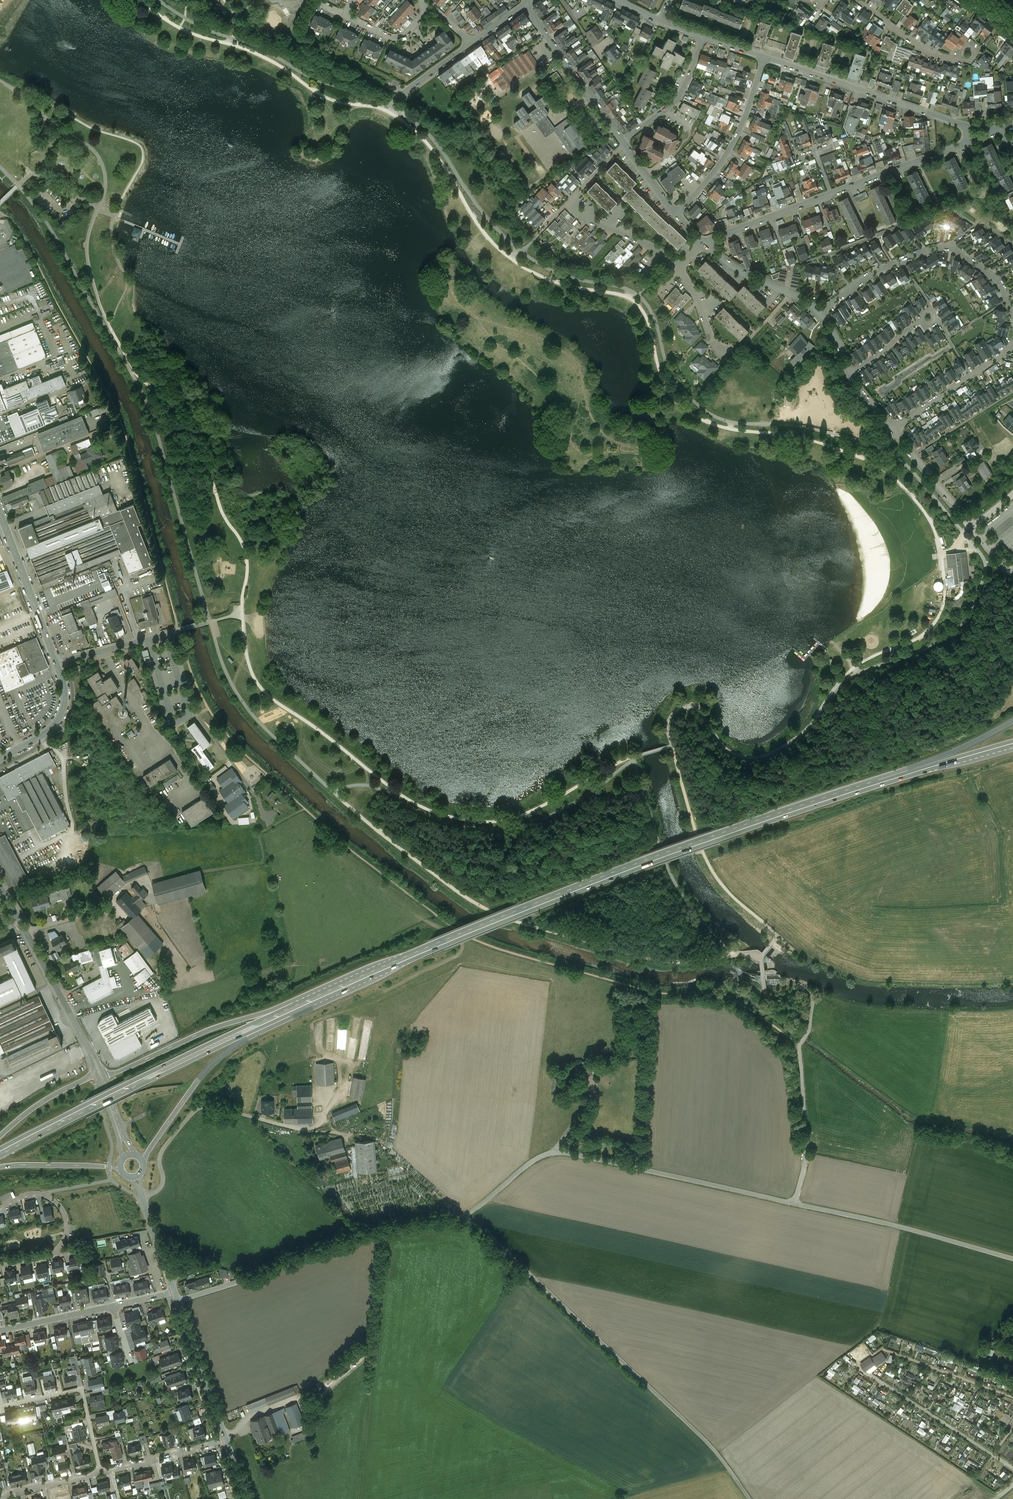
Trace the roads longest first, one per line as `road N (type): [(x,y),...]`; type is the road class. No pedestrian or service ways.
road 1 (trunk): [(296,1011),(624,874),(1012,748)]
road 2 (trunk): [(872,783),(622,868),(301,1001)]
road 3 (residential): [(751,1498),(710,1442),(464,1217)]
road 4 (unclassified): [(794,1203),(553,1152),(464,1217)]
road 5 (trunk): [(301,1001),(0,1148)]
road 6 (trunk): [(0,1155),(296,1011)]
road 7 (unclassified): [(464,1217),(354,1237),(178,1301)]
road 8 (residential): [(965,144),(704,245)]
road 9 (residential): [(819,315),(875,273),(948,246),(997,280),(1012,312)]
road 10 (unclassified): [(1012,1259),(794,1203)]
road 11 (trunk): [(143,1162),(208,1067),(296,1011)]
road 12 (trunk): [(301,1001),(215,1026),(103,1079)]
road 13 (residential): [(964,125),(767,56)]
road 14 (track): [(460,1218),(373,1137),(306,1130)]
road 15 (residential): [(767,56),(737,140),(677,214)]
road 16 (residential): [(0,1208),(44,1194),(67,1227),(54,1252),(0,1265)]
road 17 (tertiary): [(100,1073),(22,924)]
road 18 (residential): [(524,6),(623,141)]
road 19 (residential): [(0,1407),(82,1391),(101,1472)]
road 20 (residential): [(57,663),(0,508)]
road 21 (unclassified): [(799,1046),(807,1152),(794,1203)]
road 22 (trunk): [(1012,721),(872,783)]
road 23 (tertiary): [(227,1440),(178,1301)]
road 24 (residential): [(1012,345),(892,430)]
road 25 (trunk): [(1012,742),(872,783)]
road 26 (residential): [(704,37),(677,99),(623,141)]
road 27 (residential): [(704,245),(819,315)]
road 28 (residential): [(856,0),(925,52),(954,61),(968,54)]
road 29 (residential): [(227,1440),(101,1472)]
road 30 (residential): [(0,760),(61,715),(57,663)]
road 31 (residential): [(57,663),(179,629)]
road 32 (residential): [(892,430),(971,527)]
road 33 (tertiary): [(175,1293),(136,1177)]
road 34 (trunk): [(0,1167),(121,1171)]

